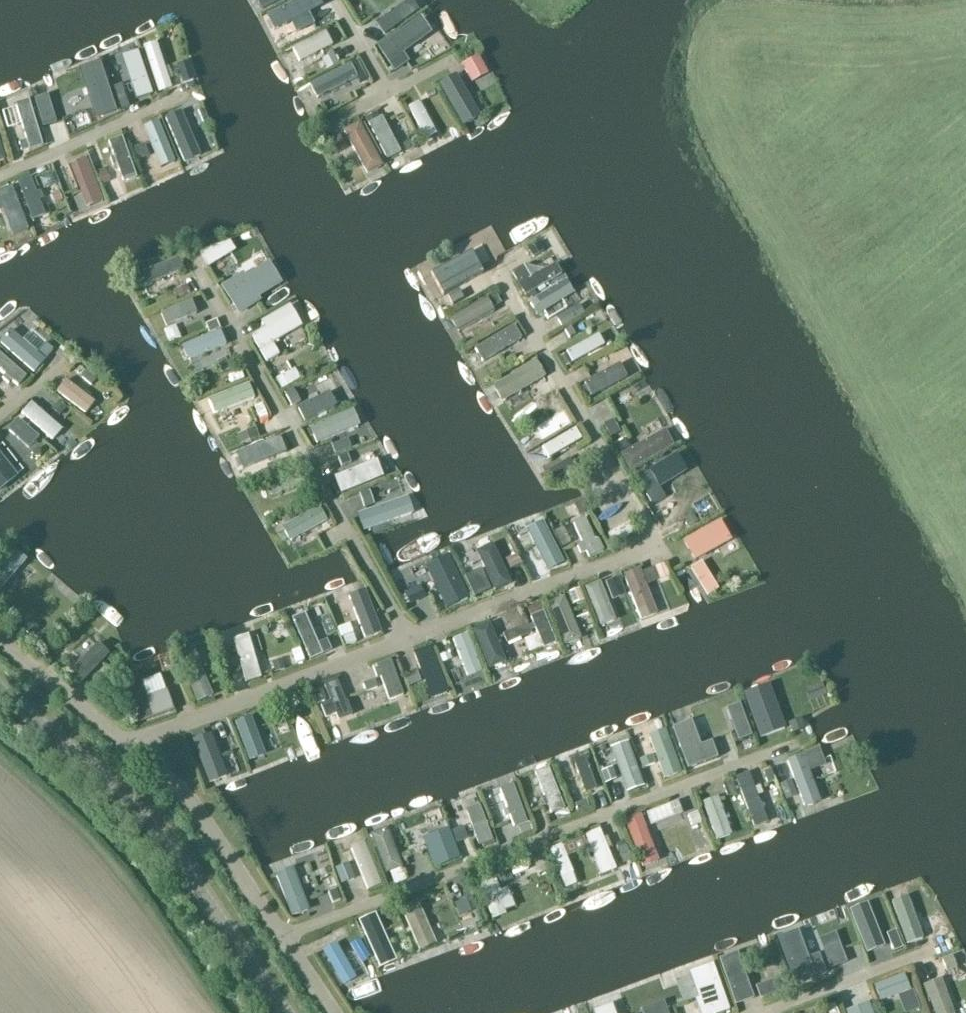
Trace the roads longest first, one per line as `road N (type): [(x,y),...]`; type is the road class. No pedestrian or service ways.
road 1 (tertiary): [(283,1012),(157,835),(0,691)]

